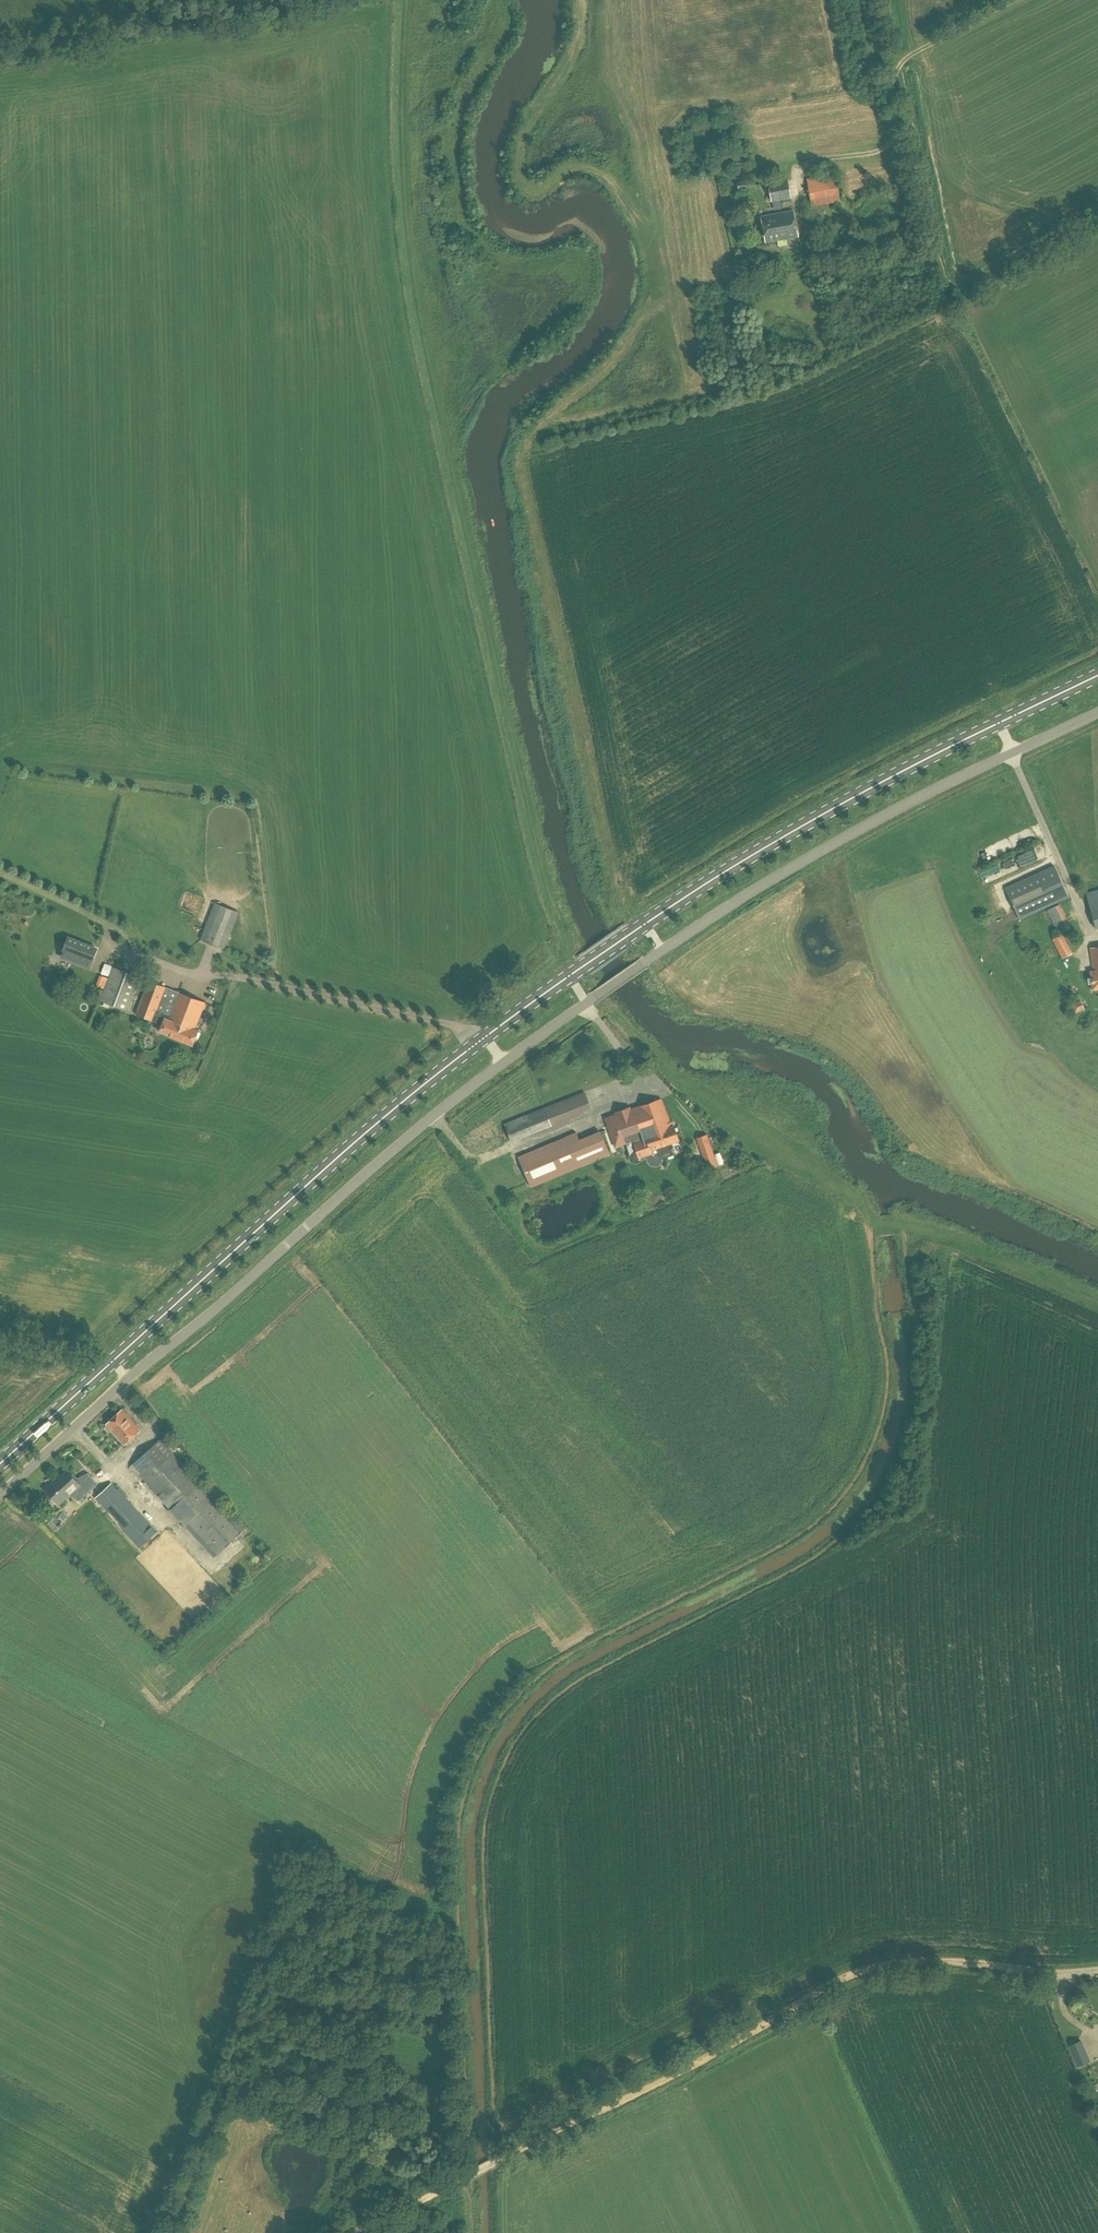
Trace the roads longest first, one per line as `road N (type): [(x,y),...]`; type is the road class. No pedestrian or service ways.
road 1 (primary): [(0,1464),(353,1144),(570,976),(827,812),(1097,675)]
road 2 (unclassified): [(0,1496),(433,1116),(596,997),(818,852),(1097,713)]
road 3 (track): [(410,0),(404,142),(424,315),(570,976)]
road 4 (track): [(362,2232),(861,1975),(920,1964),(1026,1975)]
road 5 (track): [(546,585),(622,909),(644,925)]
road 6 (track): [(505,2232),(510,2156),(495,2136),(486,1930)]
road 7 (track): [(141,955),(125,935),(0,873)]

